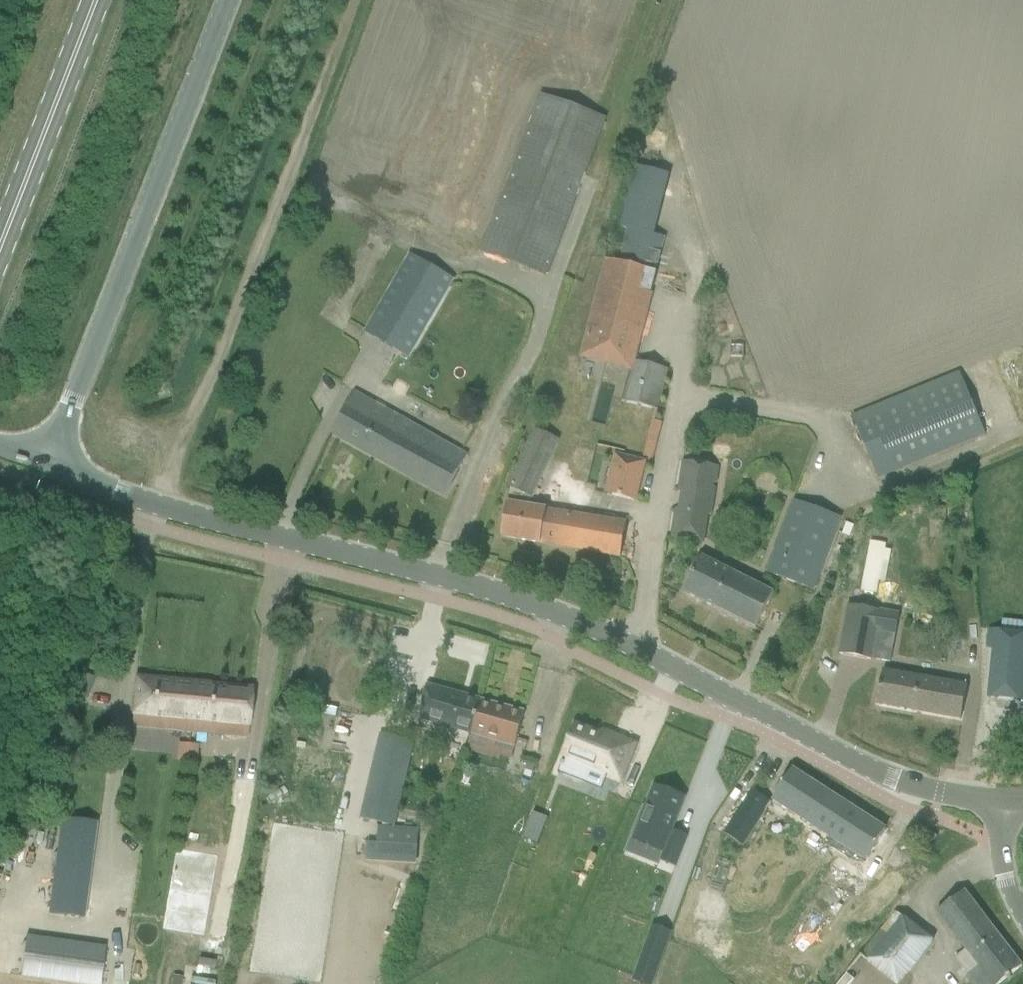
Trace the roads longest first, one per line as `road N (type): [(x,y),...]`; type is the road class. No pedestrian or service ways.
road 1 (tertiary): [(1000,805),(918,786),(843,756),(614,638),(498,594),(270,541),(45,464)]
road 2 (tertiary): [(45,464),(232,0)]
road 3 (primary): [(0,240),(91,0)]

